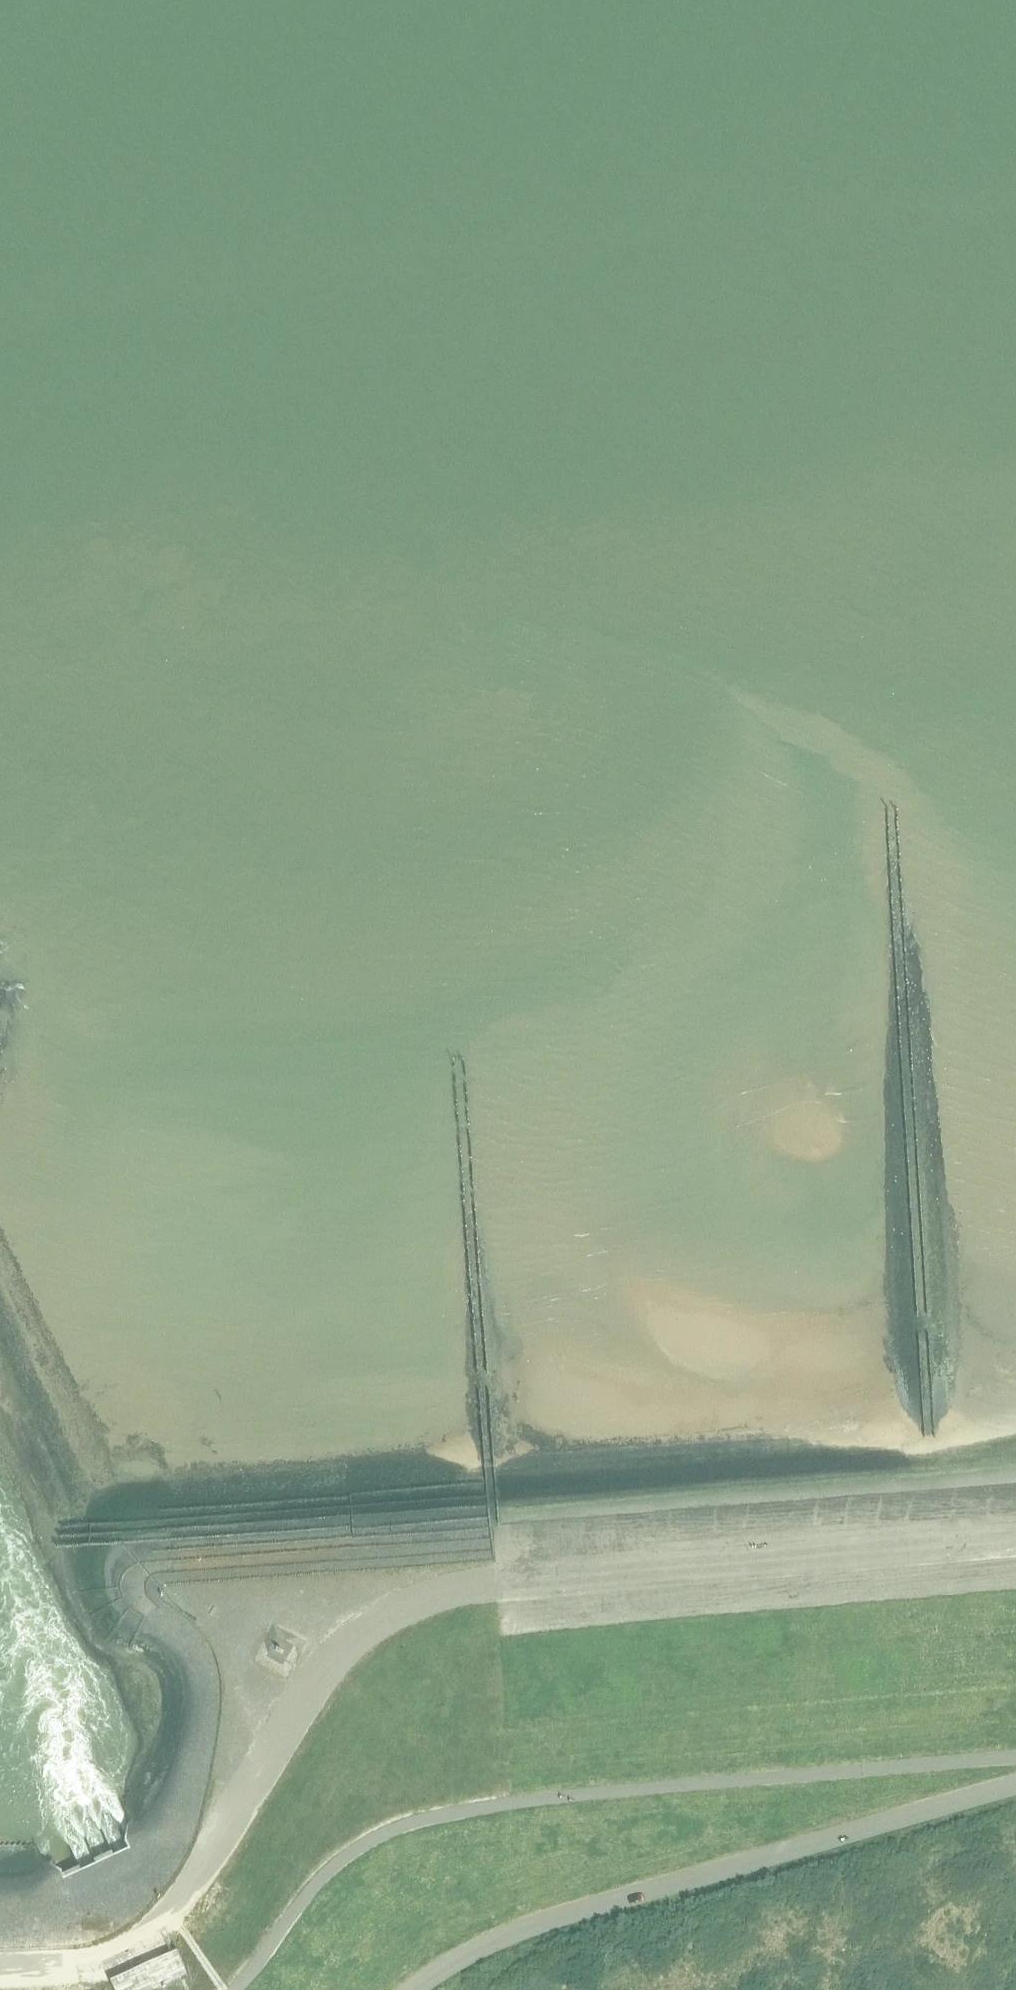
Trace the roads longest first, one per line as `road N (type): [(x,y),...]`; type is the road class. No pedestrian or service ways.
road 1 (unclassified): [(414,1989),(532,1930),(1015,1796)]

